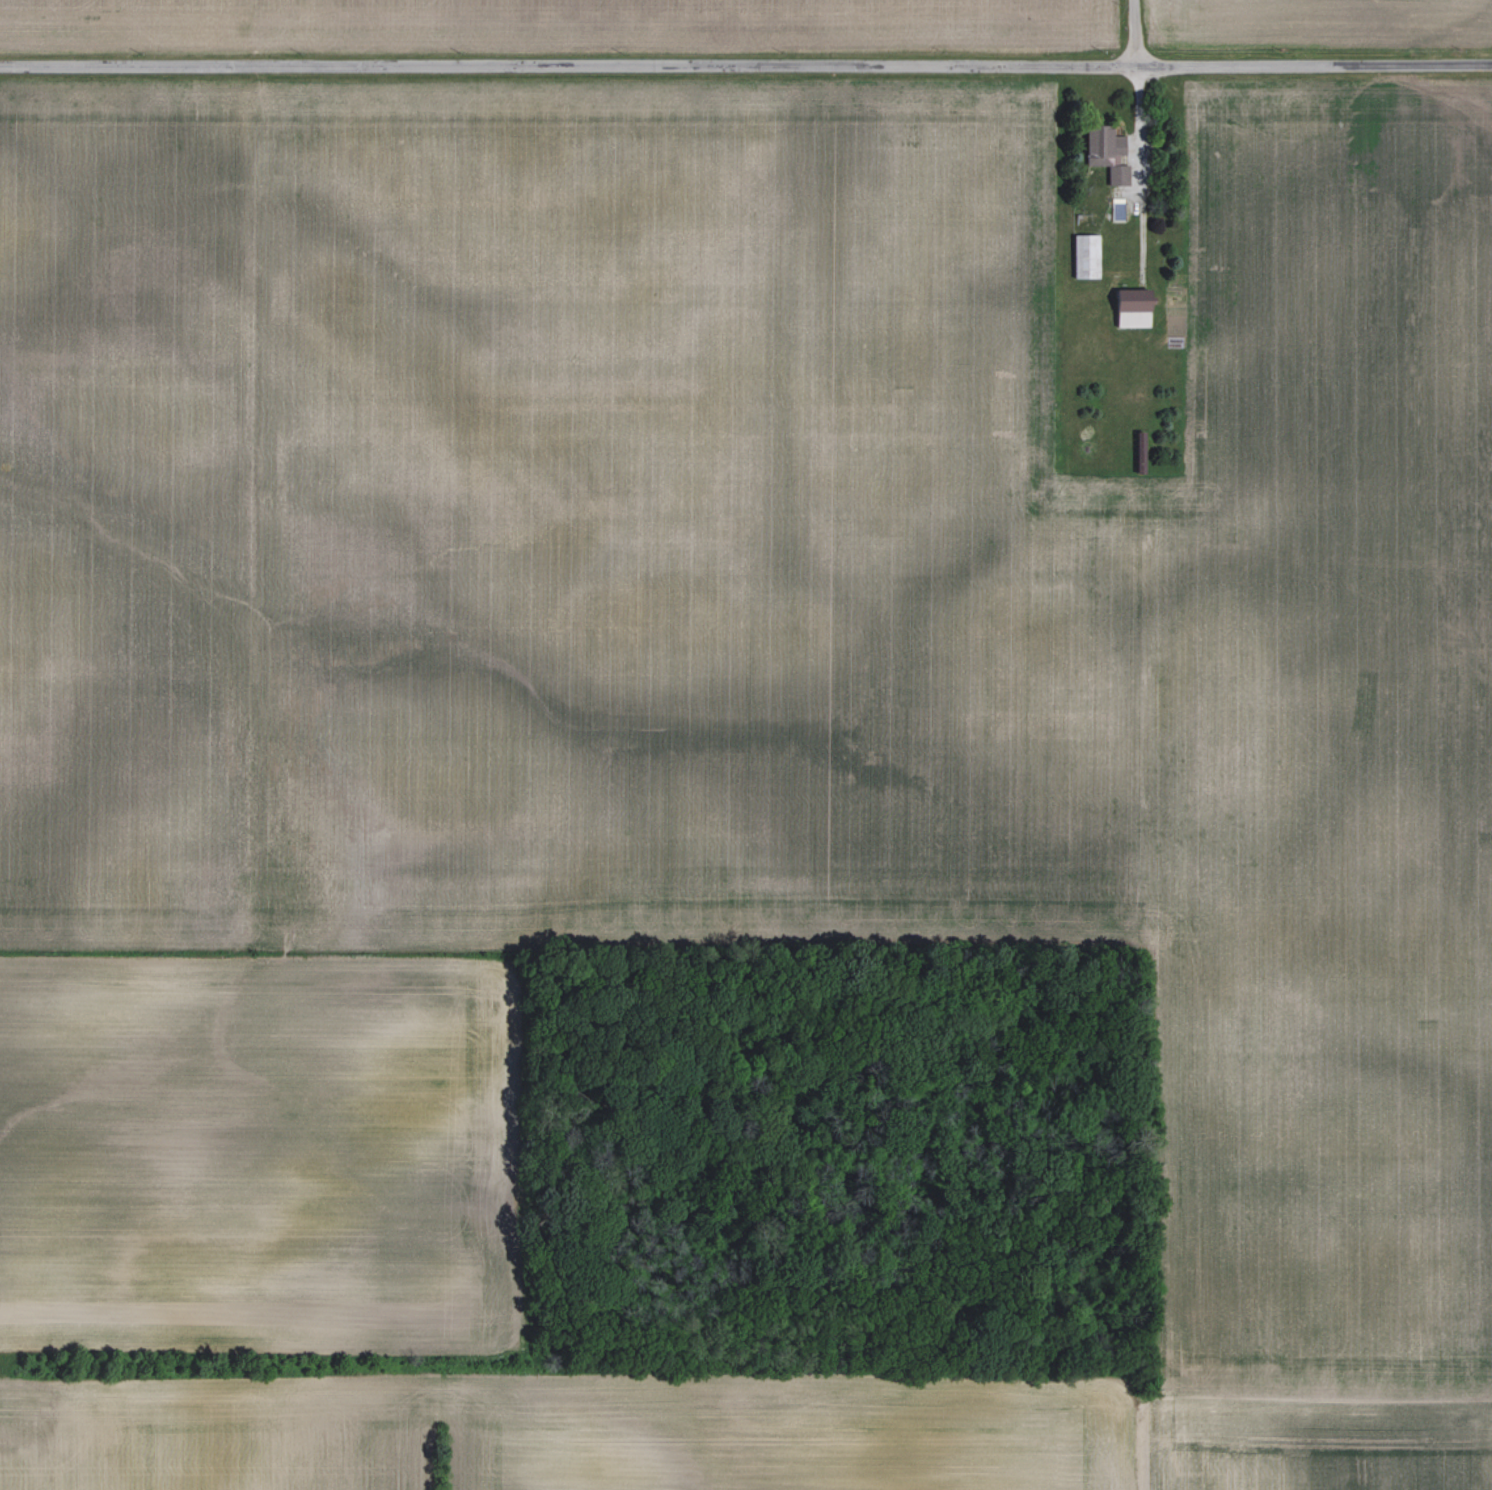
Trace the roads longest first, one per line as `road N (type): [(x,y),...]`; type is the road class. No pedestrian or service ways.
road 1 (residential): [(0,65),(1491,67)]

